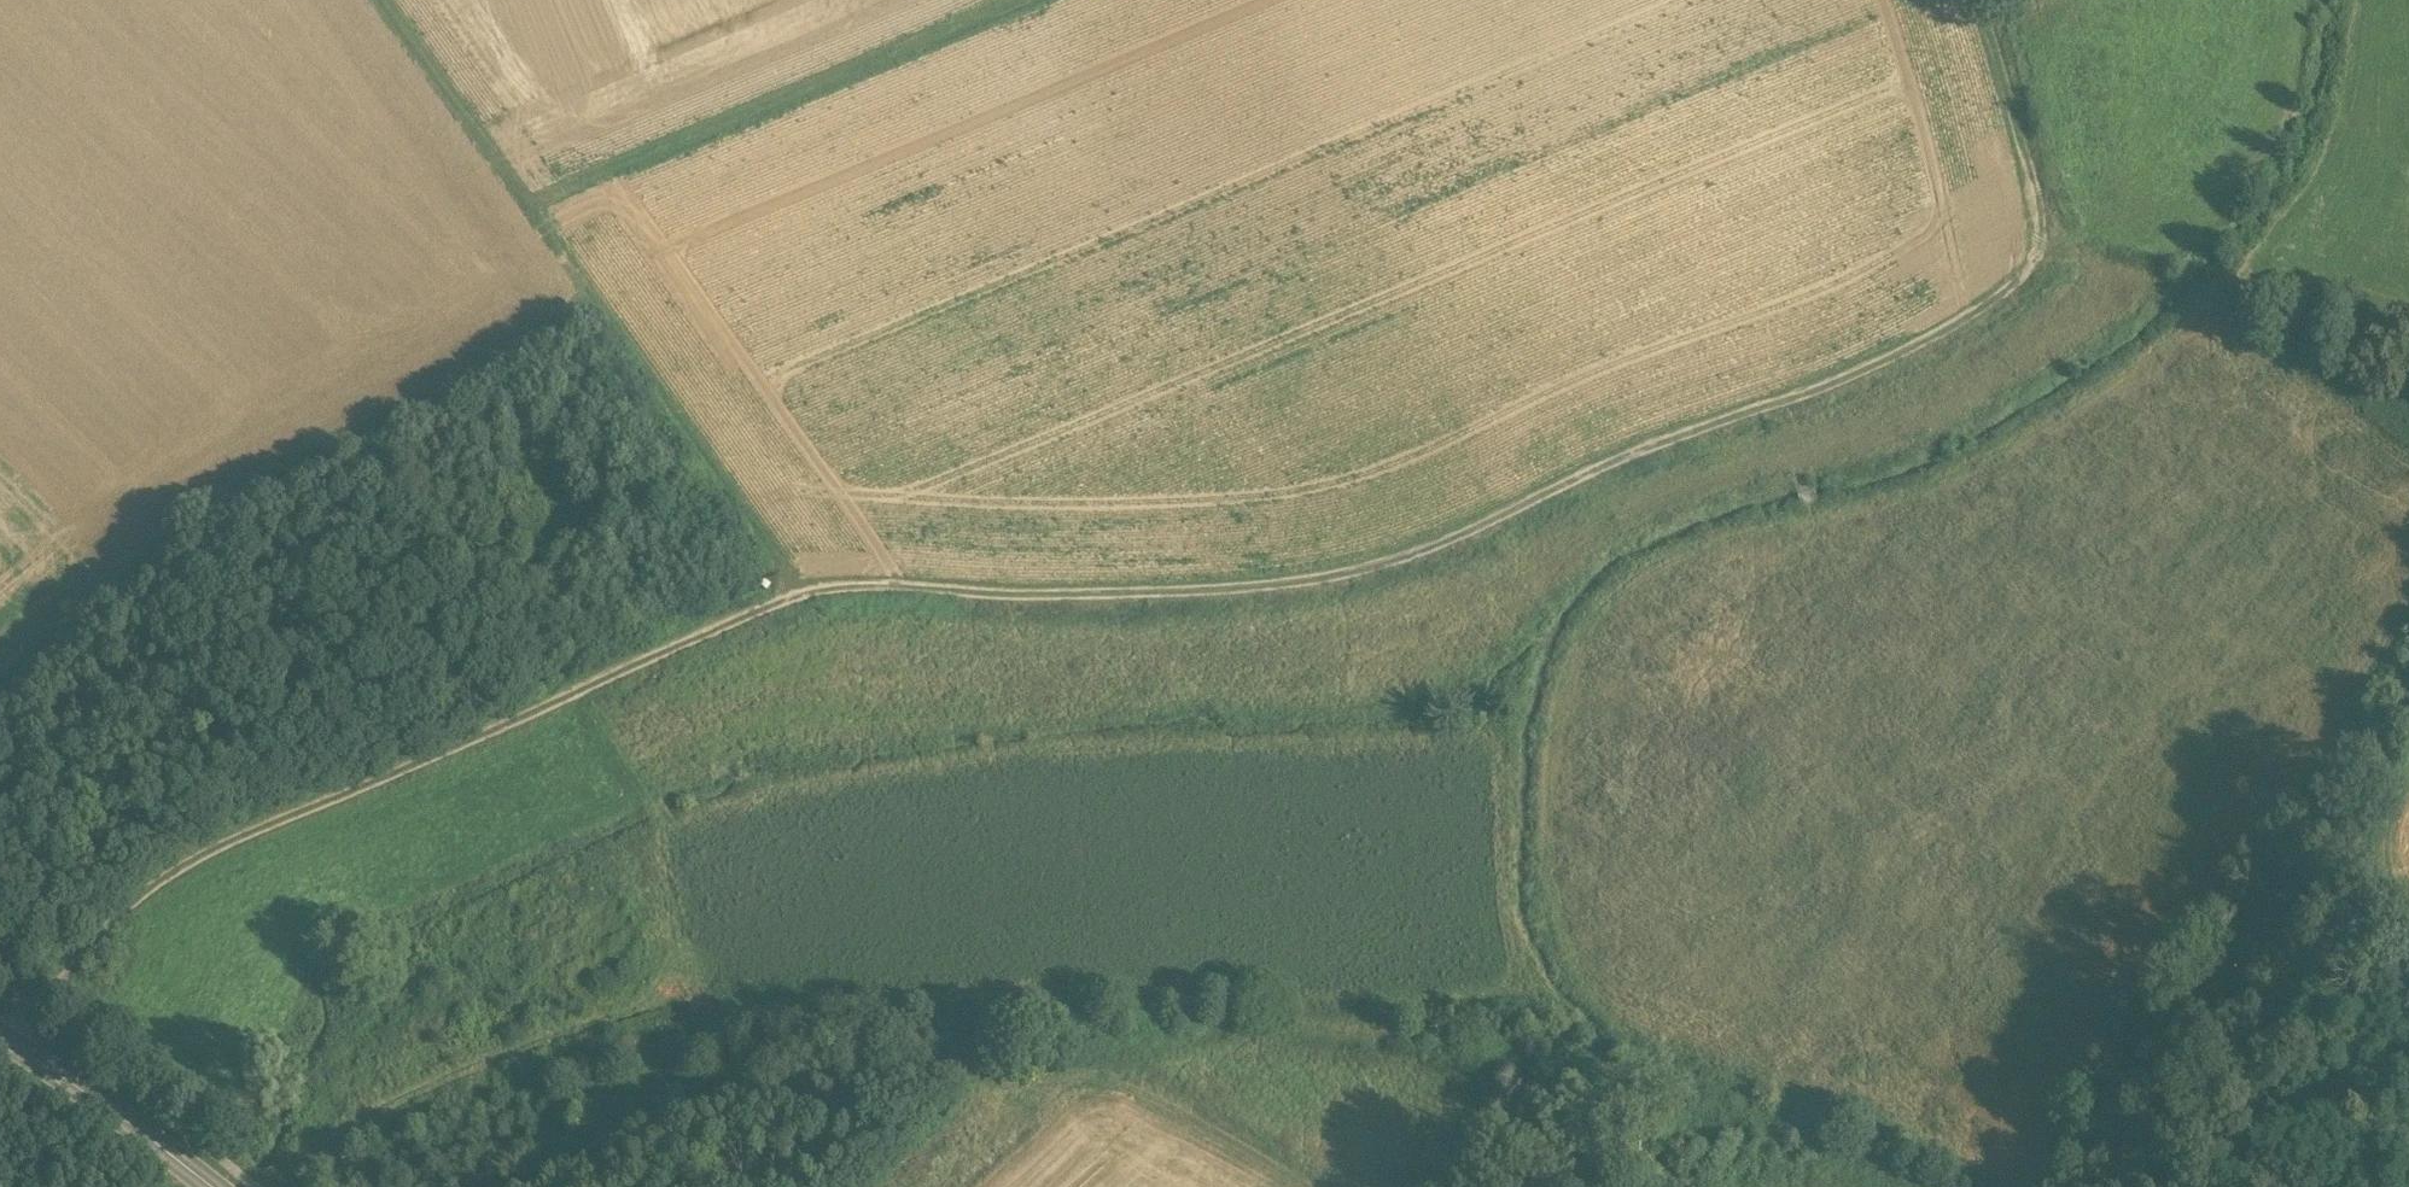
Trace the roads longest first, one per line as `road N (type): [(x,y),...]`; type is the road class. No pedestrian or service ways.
road 1 (track): [(1981,0),(2055,257),(1993,313),(1865,377),(1577,484),(1451,548),(1342,583),(1103,602),(801,596),(208,853),(161,882),(96,940),(29,1018)]
road 2 (track): [(548,1186),(640,1137),(718,1116),(940,1080),(1073,1069),(1137,1081),(1308,1186)]
road 3 (track): [(801,596),(376,0)]
road 4 (track): [(594,307),(451,391),(203,501),(0,684)]
road 5 (track): [(525,210),(1042,0)]
road 6 (track): [(253,1186),(29,1018)]
road 7 (tertiary): [(0,1033),(210,1186)]
road 8 (track): [(2408,962),(2378,891),(2382,861),(2408,813)]
road 9 (track): [(1699,438),(1798,471),(1816,513)]

